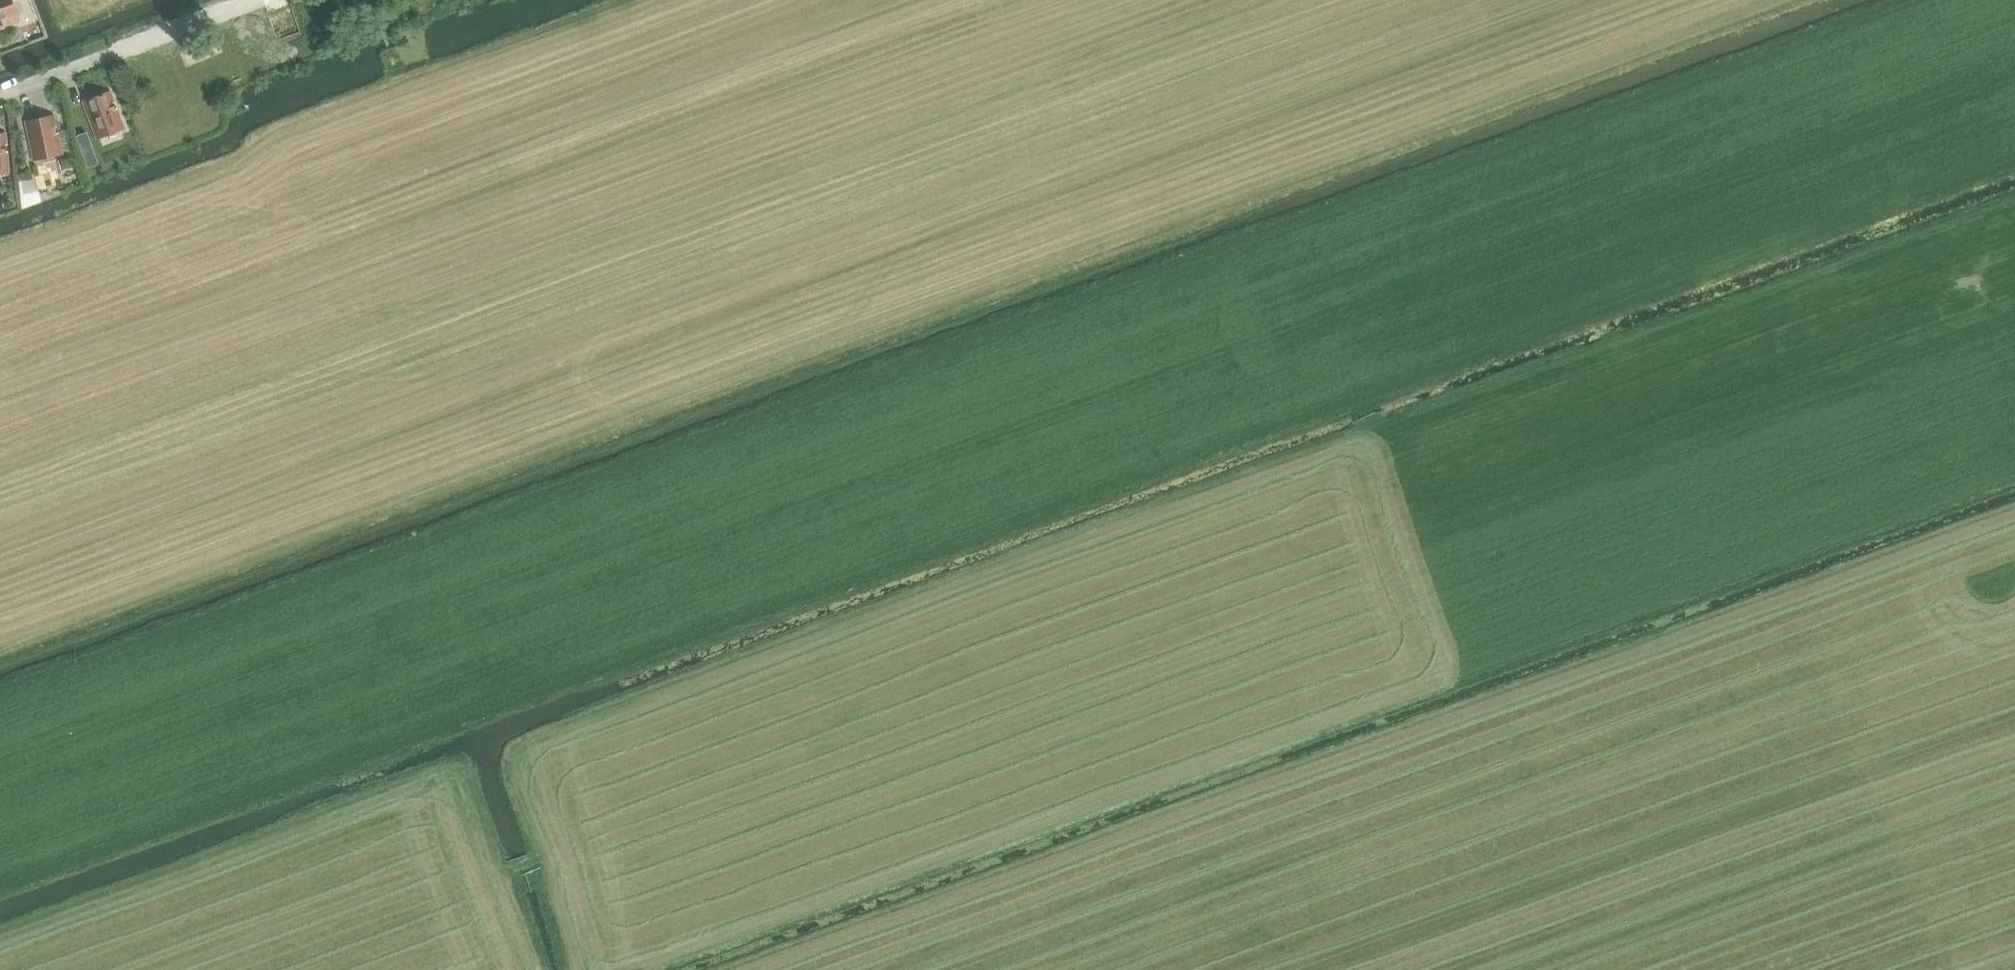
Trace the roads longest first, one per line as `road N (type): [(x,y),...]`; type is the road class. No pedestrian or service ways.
road 1 (track): [(780,0),(0,296)]
road 2 (track): [(1255,969),(2014,703)]

